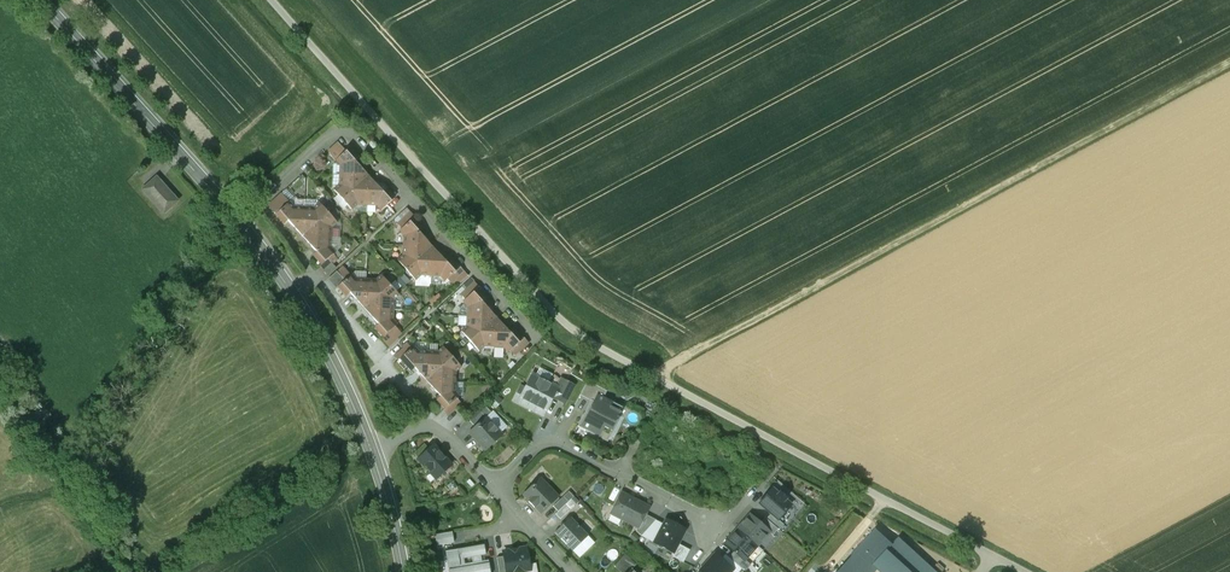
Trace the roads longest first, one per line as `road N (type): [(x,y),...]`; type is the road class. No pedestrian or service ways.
road 1 (track): [(273,0),(575,332),(996,556)]
road 2 (residential): [(245,225),(337,132),(353,138),(369,147),(537,337)]
road 3 (tertiary): [(245,225),(46,0)]
road 4 (residential): [(293,294),(316,278),(423,410)]
road 5 (tertiary): [(374,454),(293,294)]
road 6 (residential): [(620,474),(722,529),(749,499)]
road 7 (residential): [(374,454),(434,426),(494,489)]
road 8 (tertiary): [(404,571),(374,454)]

